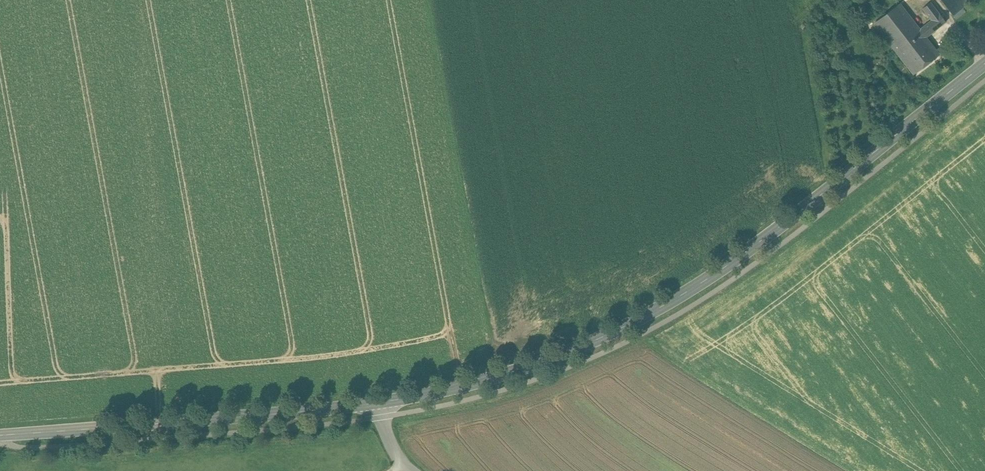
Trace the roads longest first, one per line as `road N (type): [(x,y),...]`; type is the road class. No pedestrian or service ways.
road 1 (tertiary): [(0,436),(377,404),(487,380),(591,344),(759,246),(984,65)]

